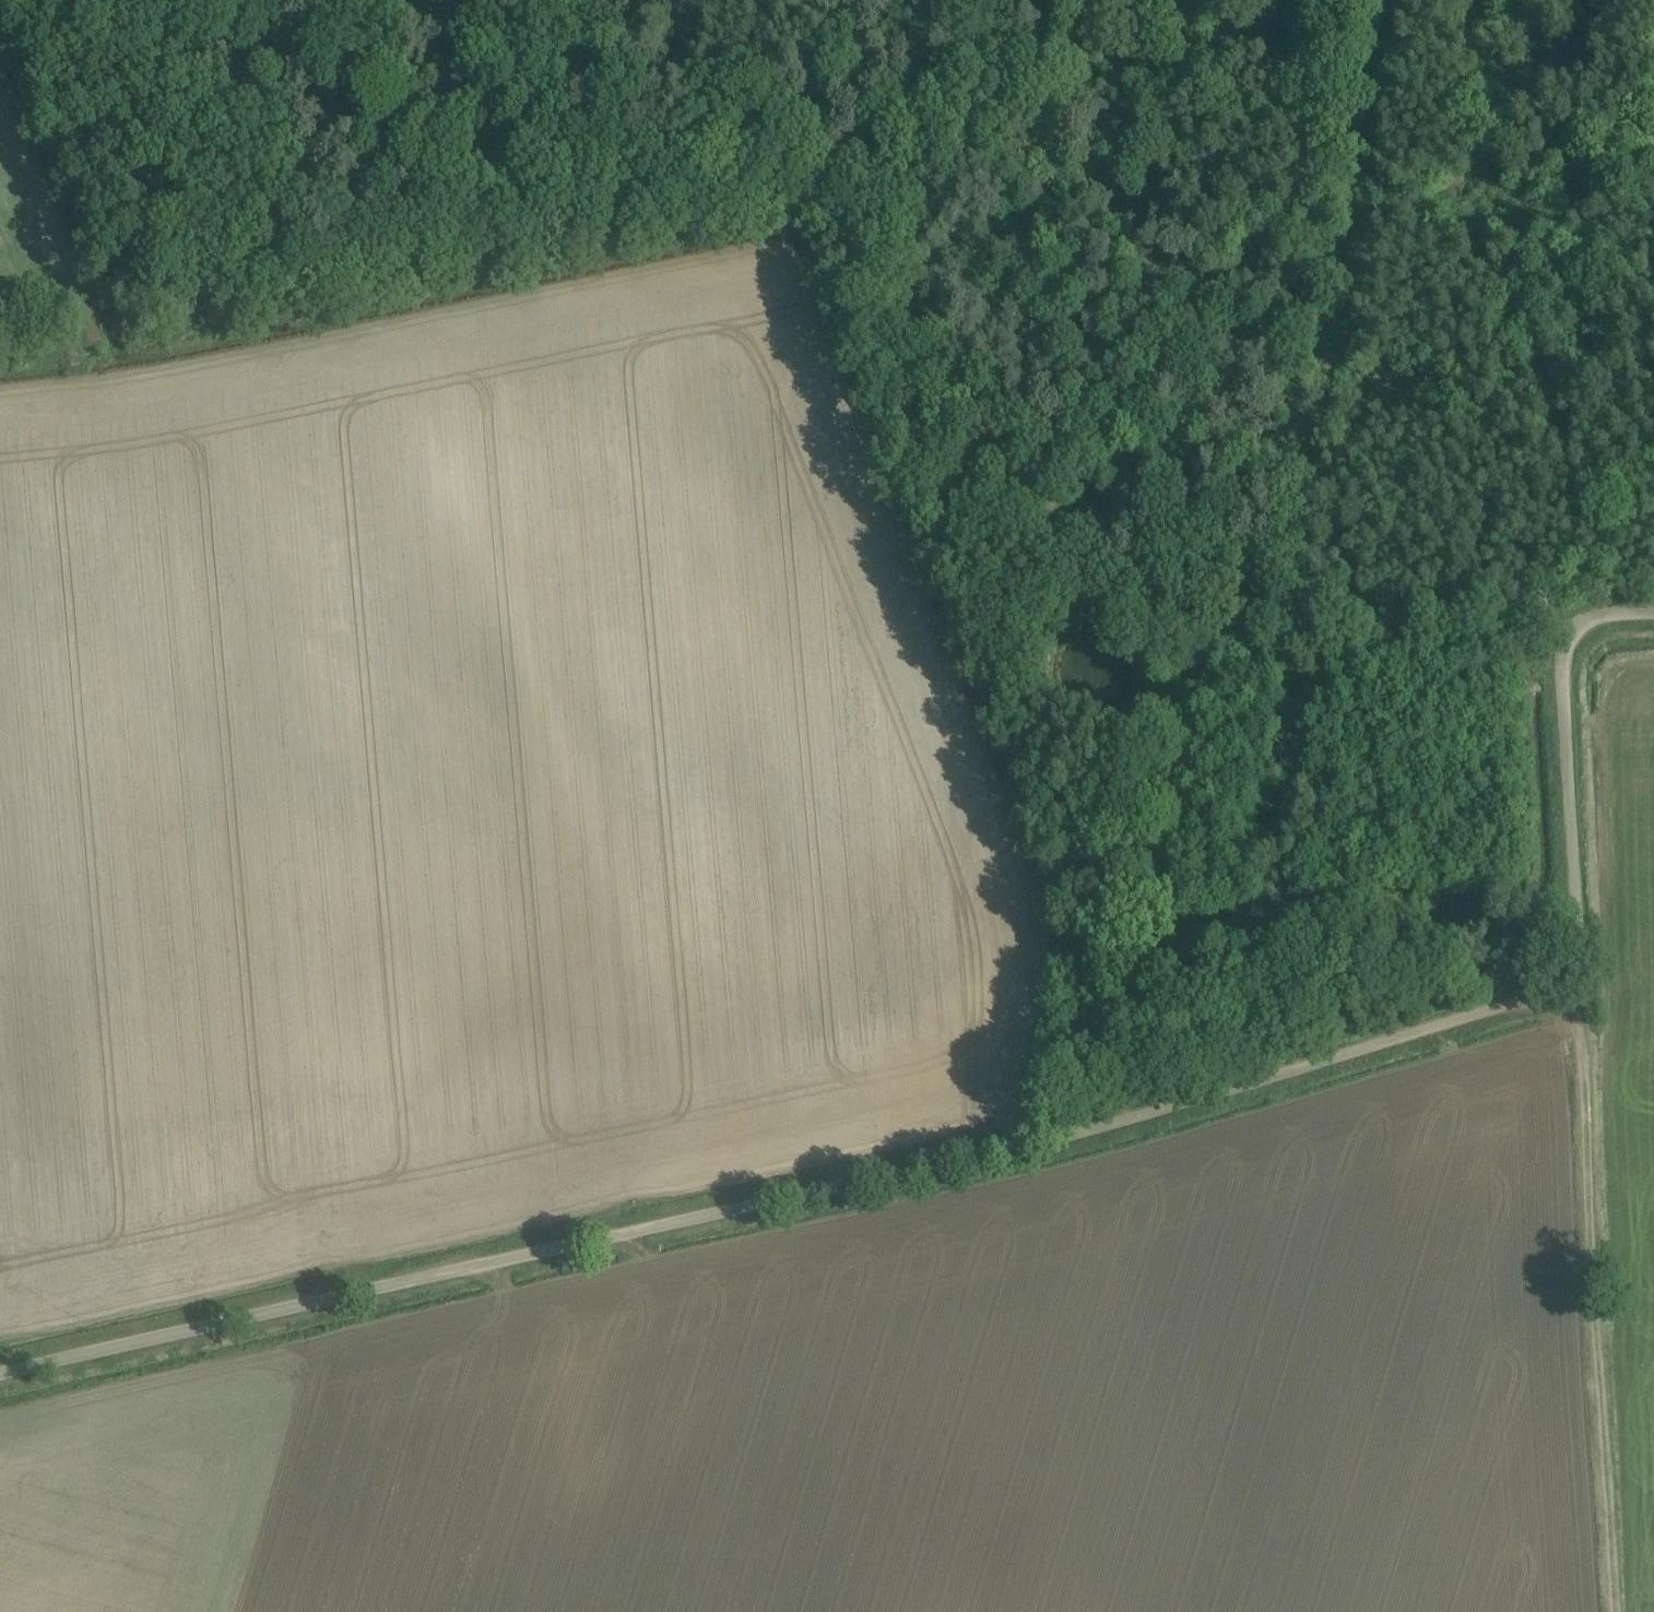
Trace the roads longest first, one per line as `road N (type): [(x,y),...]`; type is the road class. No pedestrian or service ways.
road 1 (unclassified): [(0,1373),(1096,1127),(1579,981),(1566,643),(1601,613),(1653,612)]
road 2 (track): [(1615,1611),(1579,981)]

